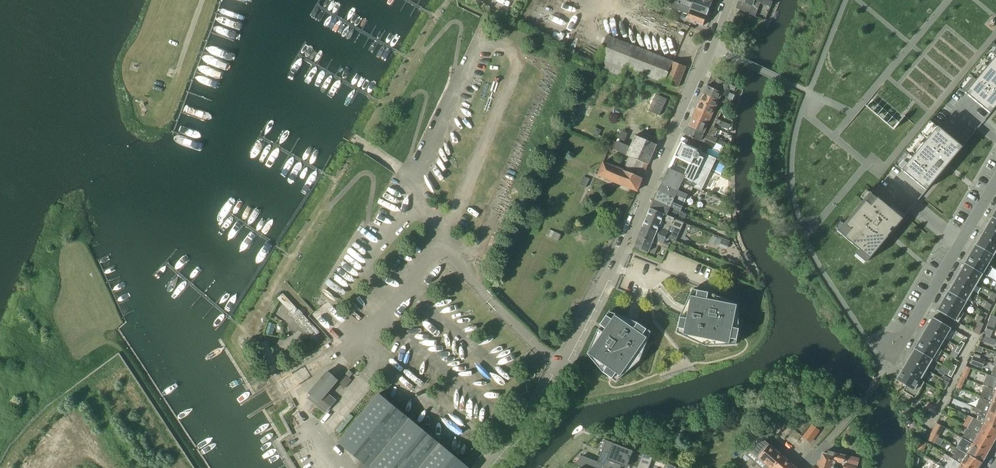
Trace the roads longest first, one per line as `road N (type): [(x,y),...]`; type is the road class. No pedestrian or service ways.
road 1 (residential): [(486,467),(562,365),(729,0)]
road 2 (residential): [(889,361),(995,184)]

